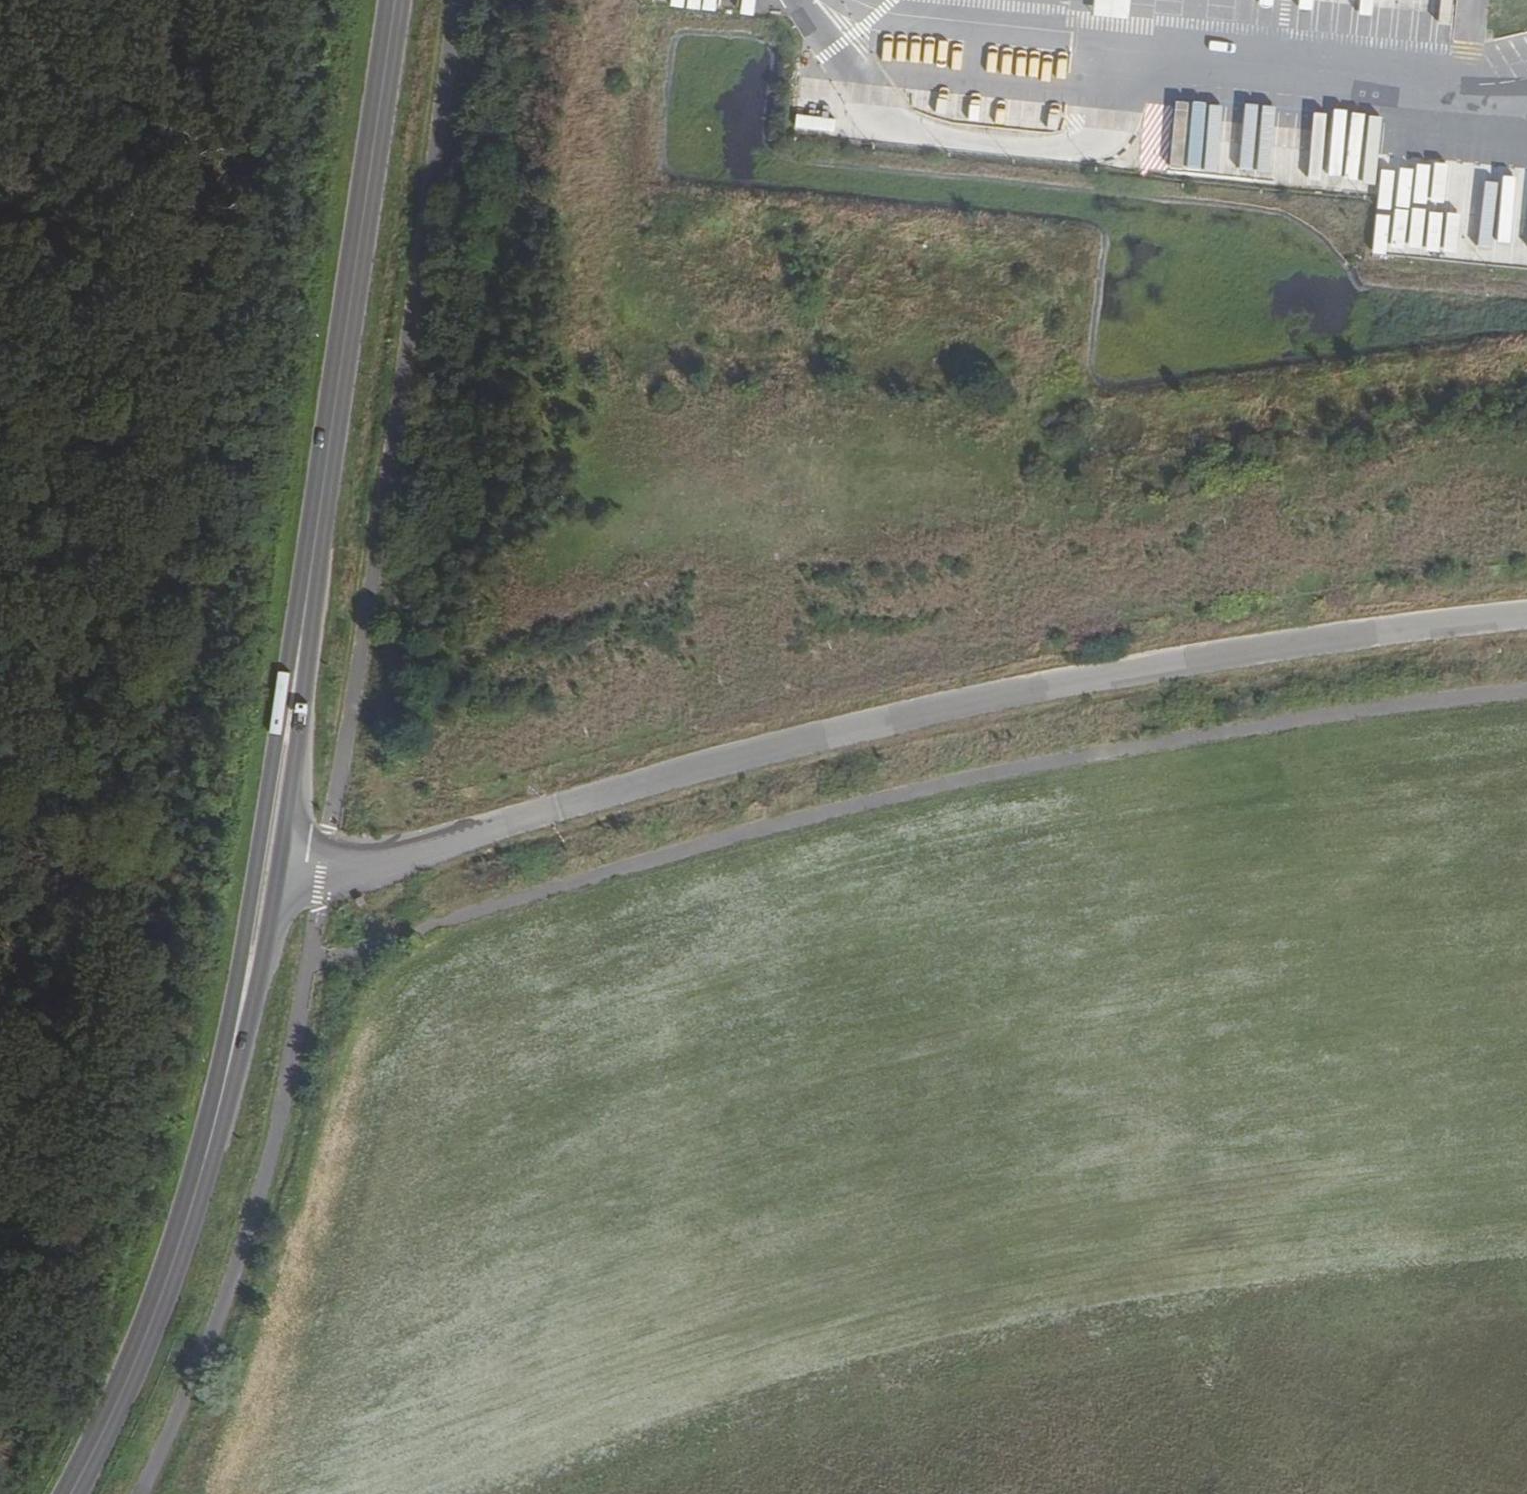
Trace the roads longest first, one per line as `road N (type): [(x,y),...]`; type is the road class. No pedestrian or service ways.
road 1 (unclassified): [(1526,617),(1189,661),(1002,699),(657,781),(407,859),(324,864),(268,851)]
road 2 (primary): [(398,0),(268,851)]
road 3 (primary): [(268,851),(221,1102),(183,1236),(140,1357),(73,1493)]

